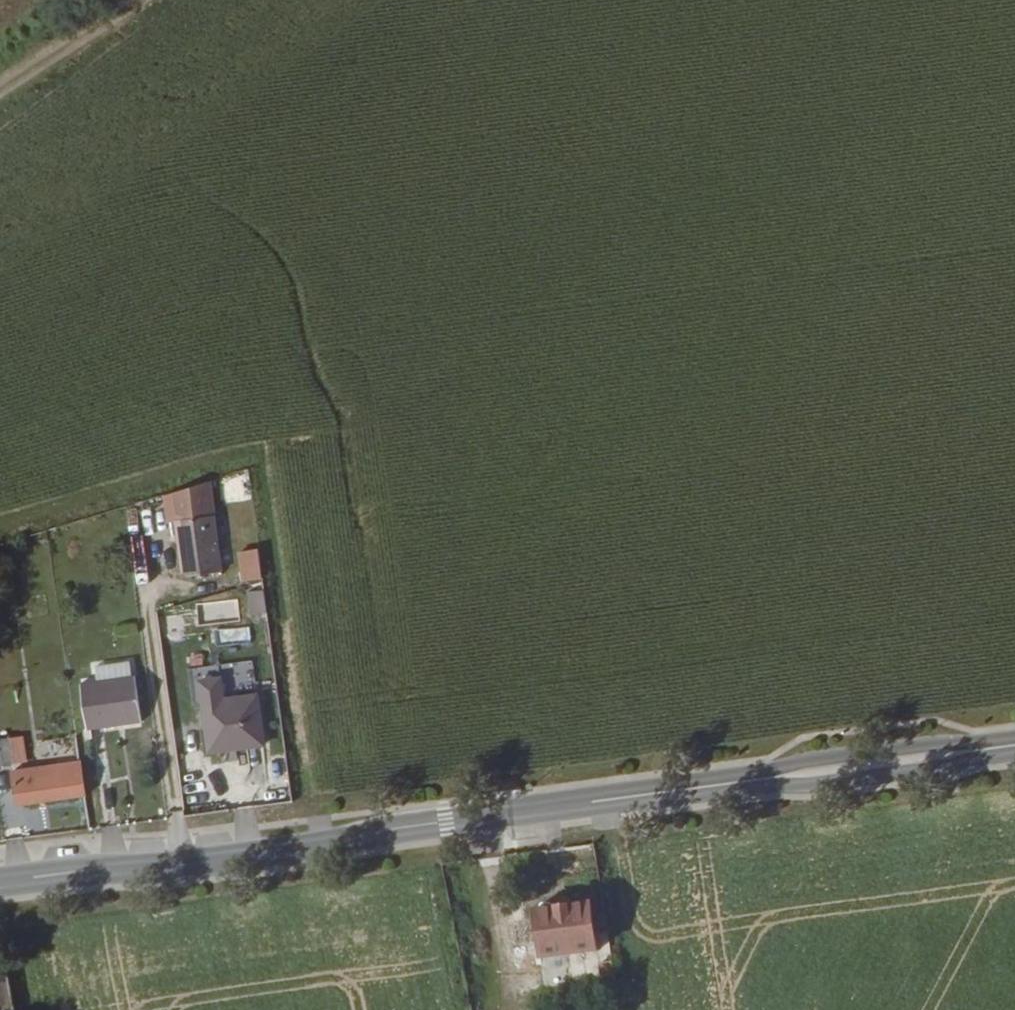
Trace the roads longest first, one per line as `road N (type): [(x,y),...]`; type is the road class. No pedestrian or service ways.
road 1 (secondary): [(1014,749),(0,881)]
road 2 (track): [(0,88),(124,0)]

